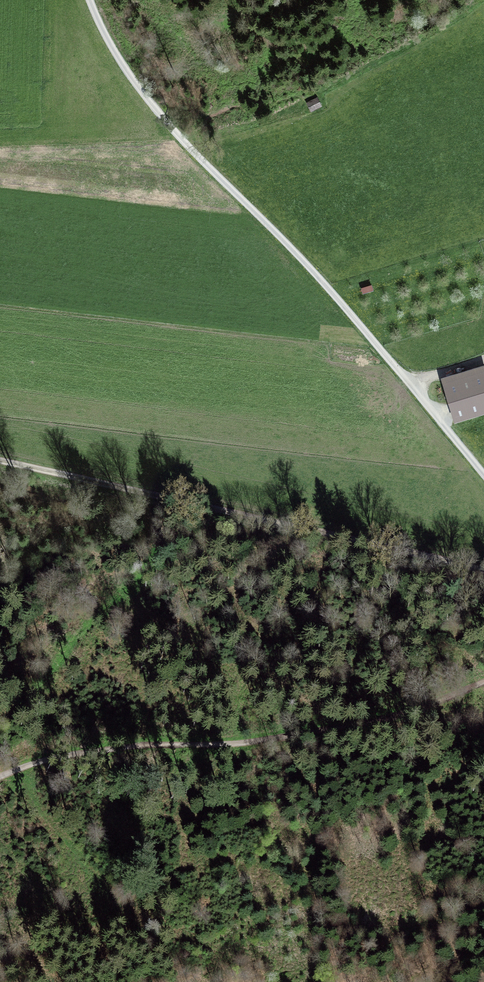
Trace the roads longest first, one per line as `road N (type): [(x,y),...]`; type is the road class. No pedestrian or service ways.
road 1 (track): [(90,0),(114,48),(180,137),(327,287),(483,474)]
road 2 (track): [(0,777),(76,754),(261,741),(405,718),(483,682)]
road 3 (track): [(483,573),(0,465)]

